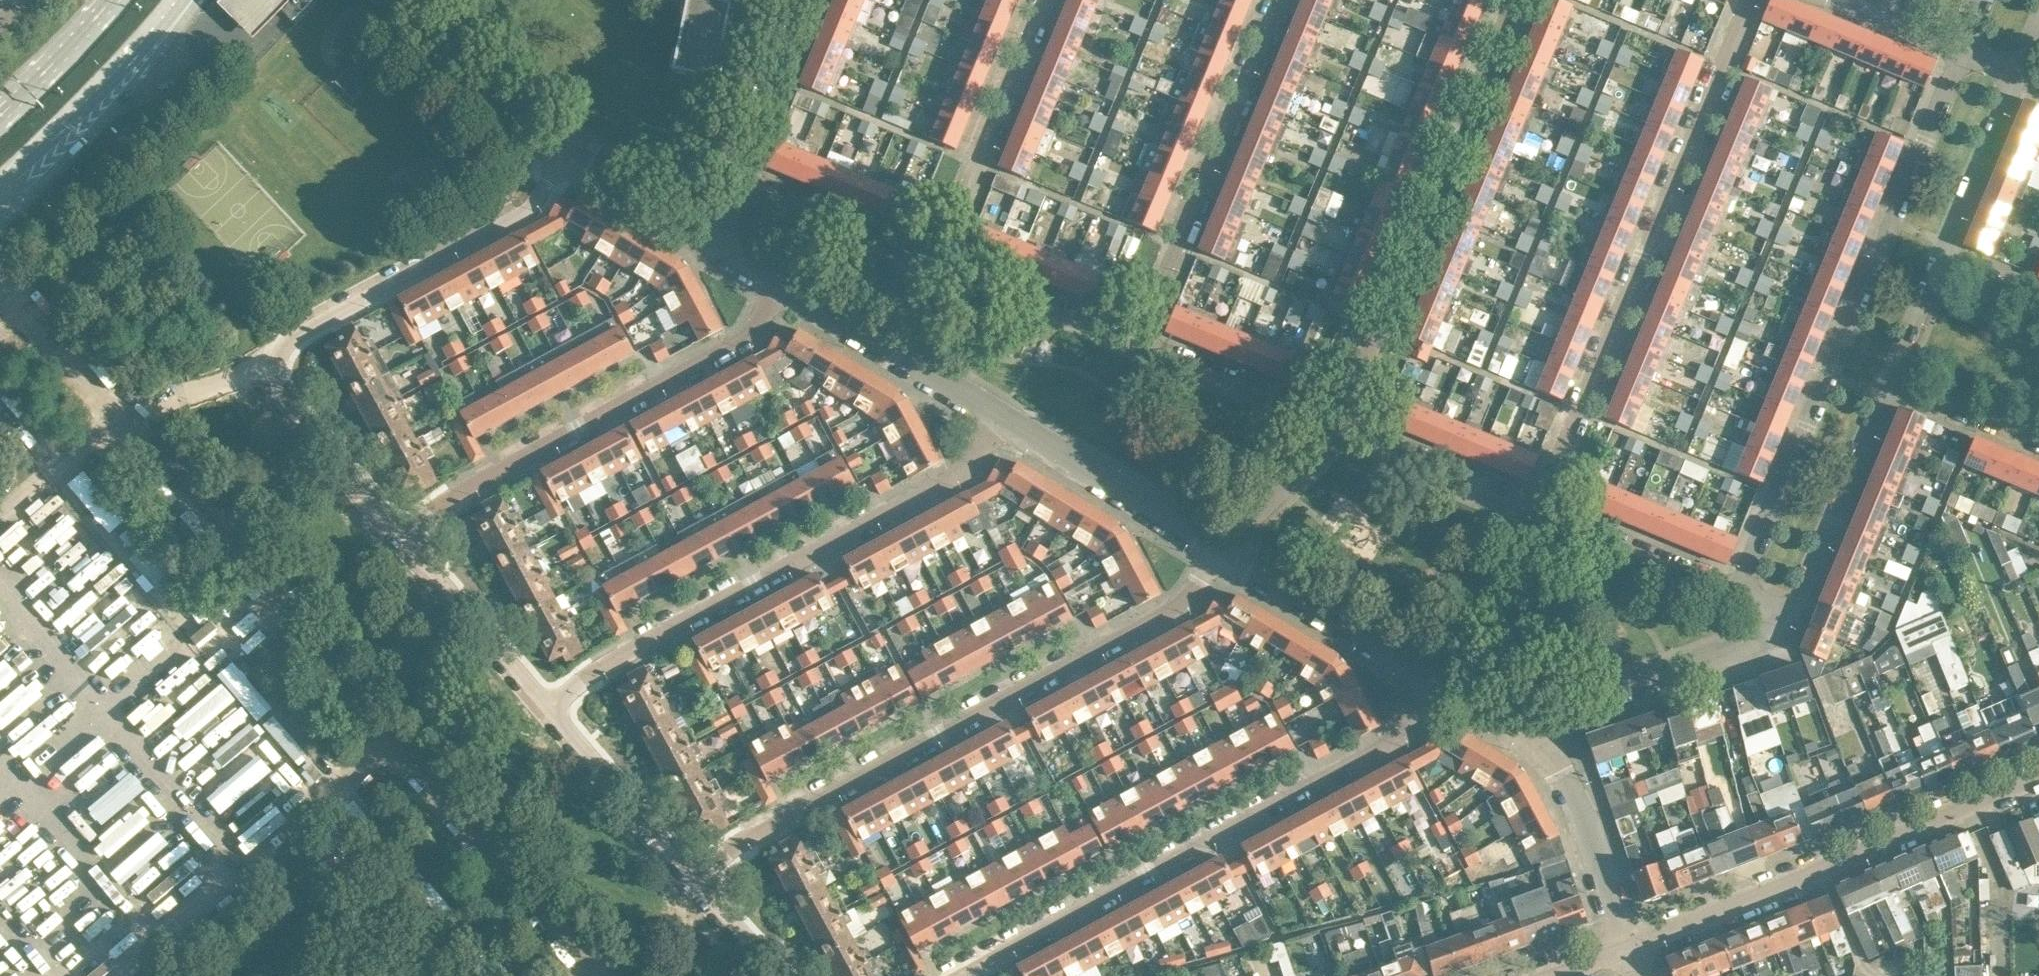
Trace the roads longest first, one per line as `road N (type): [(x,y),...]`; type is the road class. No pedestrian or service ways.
road 1 (unclassified): [(1216,555),(1177,607),(789,814),(694,875)]
road 2 (unclassified): [(1959,52),(1725,586)]
road 3 (unclassified): [(399,532),(284,394),(289,340),(522,205),(560,152)]
road 4 (unclassified): [(958,975),(1391,739),(1429,683)]
road 5 (unclassified): [(1537,509),(1747,0)]
road 6 (unclassified): [(548,705),(597,668),(961,469),(989,416)]
road 7 (unclassified): [(1516,0),(1337,423)]
road 8 (unclassified): [(778,288),(753,331),(735,345),(399,532)]
road 9 (residential): [(1628,946),(2038,770)]
road 10 (unclassified): [(1135,341),(1278,0)]
road 11 (unclassified): [(587,975),(391,747)]
road 12 (unclassified): [(1525,727),(1741,646),(1787,612)]
road 13 (unclassified): [(1037,0),(924,253)]
road 14 (secondary): [(0,191),(153,46),(187,0)]
road 15 (residential): [(1216,555),(989,416)]
road 16 (residential): [(1787,612),(1799,602),(1887,385)]
road 17 (residential): [(1429,683),(1216,555)]
road 18 (residential): [(989,416),(778,288)]
road 19 (unclassified): [(499,975),(337,789)]
road 20 (unclassified): [(59,465),(218,652)]
road 21 (unclassified): [(270,607),(115,418)]
road 22 (unclassified): [(1628,946),(1560,777),(1525,727)]
road 23 (residential): [(1135,341),(924,253)]
road 24 (unclassified): [(548,705),(399,532)]
road 25 (unclassified): [(694,875),(548,705)]
road 26 (residential): [(560,152),(397,0)]
road 27 (residential): [(1337,423),(1135,341)]
road 28 (residential): [(1537,509),(1337,423)]
road 29 (residential): [(924,253),(736,176)]
road 30 (residential): [(1725,586),(1537,509)]
road 31 (residential): [(1942,256),(2022,75)]
road 32 (residential): [(736,176),(810,0)]
road 33 (unclassified): [(391,747),(270,607)]
road 34 (unclassified): [(337,789),(218,652)]
road 35 (unclassified): [(1216,555),(1337,423)]
road 36 (residential): [(706,243),(560,152)]
road 37 (secondary): [(119,0),(0,124)]
road 38 (unclassified): [(115,418),(10,303),(0,302)]
road 39 (unclassified): [(1887,385),(2038,448)]
road 40 (residential): [(1887,385),(1942,256)]
road 41 (residential): [(1834,0),(1959,52)]
road 42 (unclassified): [(782,975),(694,875)]

